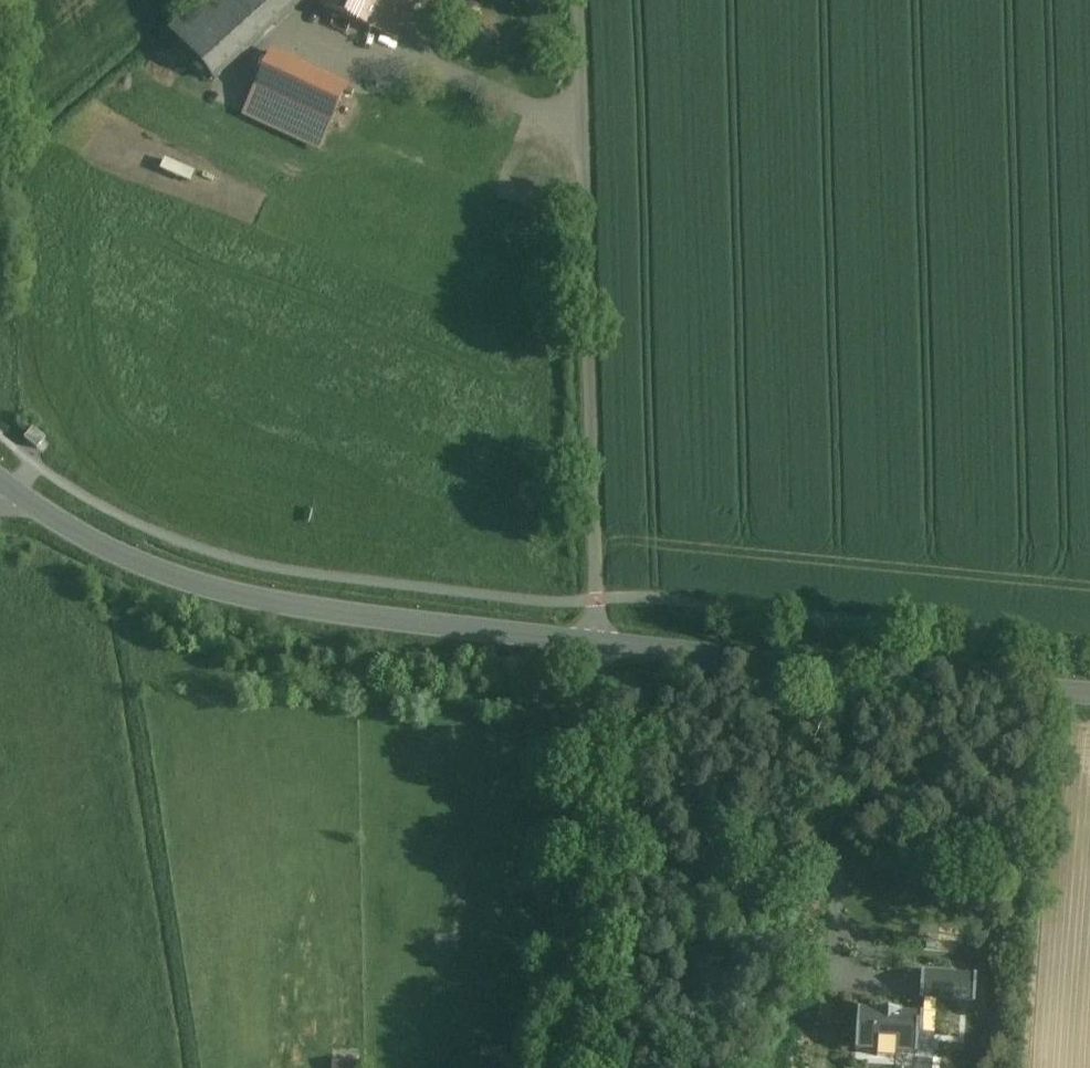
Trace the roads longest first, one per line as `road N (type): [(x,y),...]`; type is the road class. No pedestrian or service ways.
road 1 (unclassified): [(592,644),(580,0)]
road 2 (tertiary): [(2,479),(159,571),(251,600),(592,644)]
road 3 (tertiary): [(592,644),(1089,690)]

